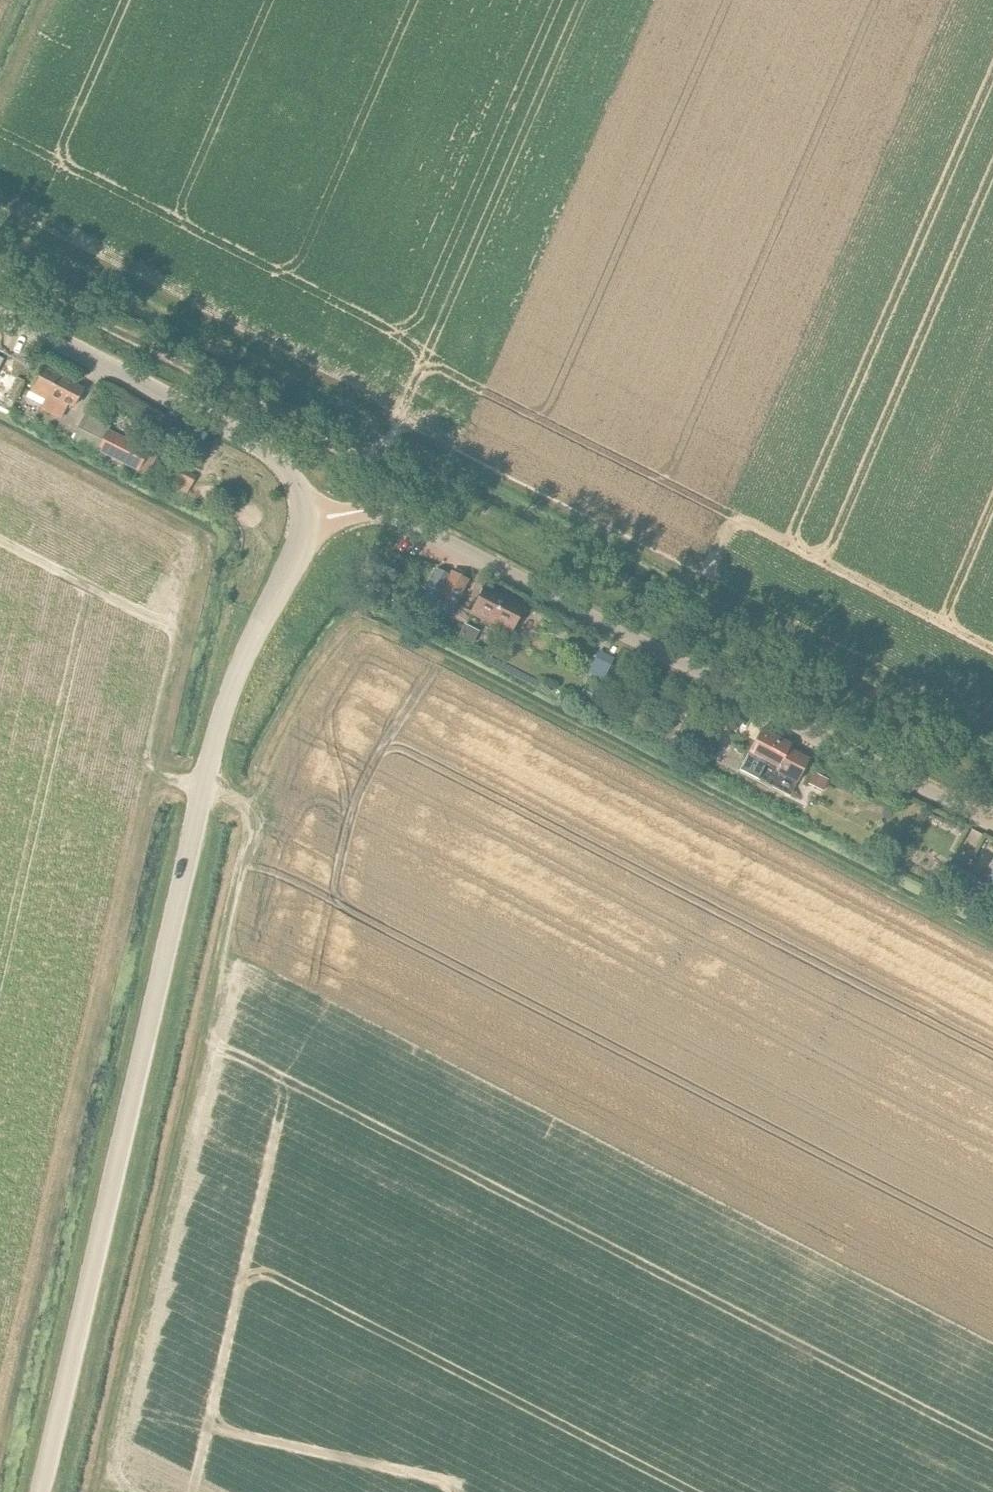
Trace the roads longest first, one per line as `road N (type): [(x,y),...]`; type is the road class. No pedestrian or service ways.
road 1 (track): [(992,736),(0,215)]
road 2 (unclassified): [(38,1491),(214,738),(308,518)]
road 3 (track): [(254,801),(291,713),(357,617),(992,945)]
road 4 (track): [(201,788),(254,801),(95,1491)]
road 5 (unclassified): [(308,518),(366,511),(399,516),(992,823)]
road 6 (track): [(201,788),(148,775),(0,1423)]
road 7 (track): [(0,433),(204,538),(148,775)]
road 8 (track): [(0,274),(343,451),(372,452),(398,426)]
road 9 (unclassified): [(308,518),(303,495),(270,452),(0,311)]

